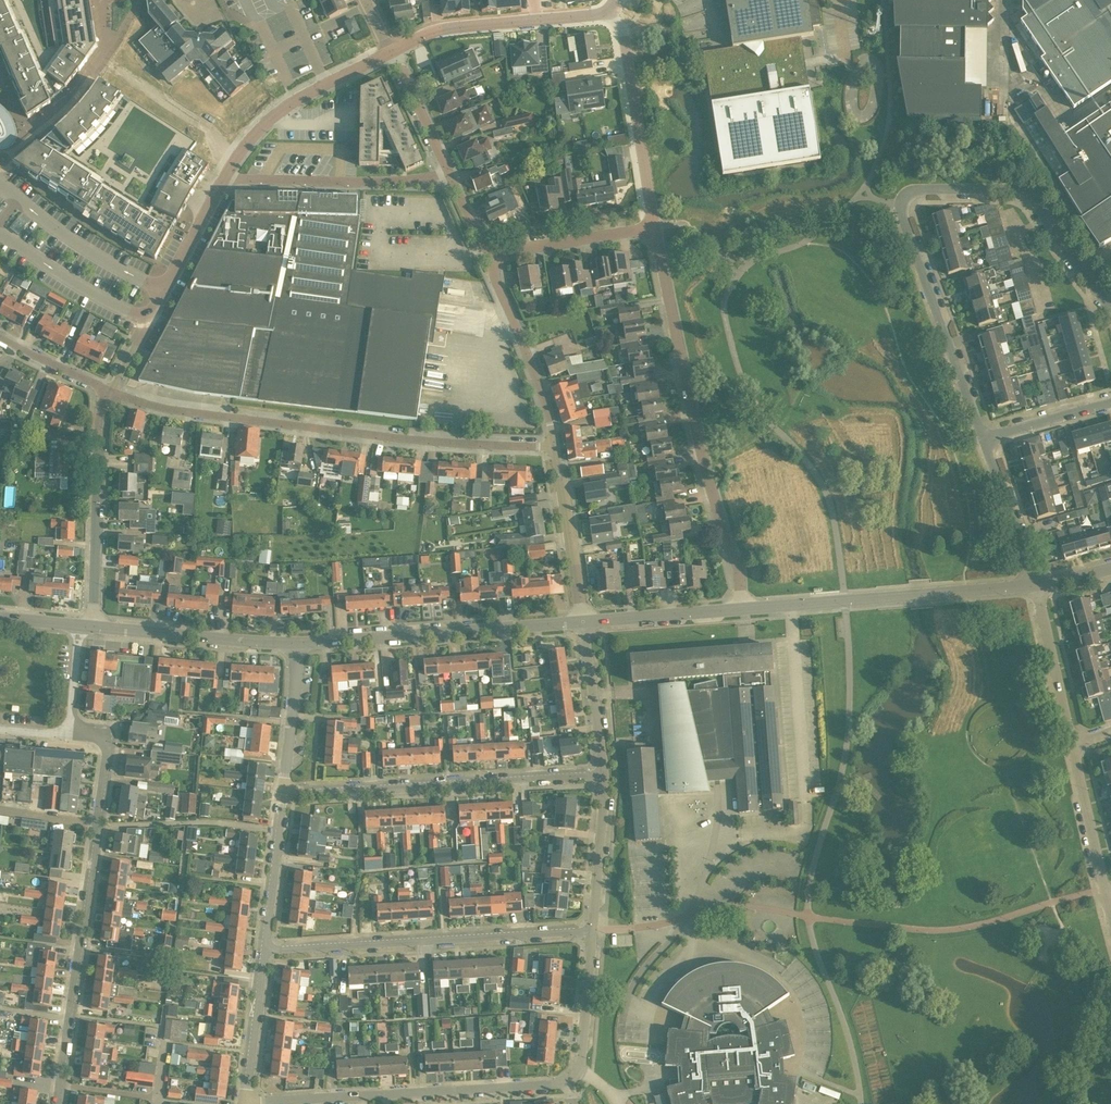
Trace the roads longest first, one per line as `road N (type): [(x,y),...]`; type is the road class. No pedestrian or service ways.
road 1 (residential): [(114,388),(399,439),(555,446)]
road 2 (residential): [(743,609),(653,226)]
road 3 (residential): [(591,930),(263,949)]
road 4 (residential): [(604,772),(285,788)]
road 5 (unclassified): [(743,609),(1036,586)]
road 6 (unclassified): [(583,621),(297,644)]
road 7 (residential): [(99,822),(58,1103)]
road 8 (residential): [(1110,307),(1025,192),(918,189),(908,196)]
road 9 (residential): [(984,437),(902,207),(908,196)]
road 10 (residential): [(93,626),(98,415),(114,388)]
road 11 (residential): [(225,179),(409,182),(445,171)]
road 12 (residential): [(653,226),(618,24),(608,14)]
road 13 (unclassified): [(297,644),(93,626)]
road 14 (residential): [(492,254),(555,446)]
road 15 (residential): [(165,291),(64,235),(0,185)]
road 16 (residential): [(234,162),(293,102),(392,52)]
road 17 (residential): [(570,1081),(389,1093)]
road 18 (residential): [(555,446),(583,621)]
road 19 (residential): [(0,233),(149,322)]
road 20 (residential): [(100,63),(208,129),(234,162)]
road 21 (residential): [(492,254),(653,226)]
road 22 (residential): [(263,949),(285,788)]
road 23 (unclassified): [(1072,744),(1036,586)]
road 24 (unclassified): [(583,621),(743,609)]
road 25 (unclassified): [(1109,899),(1072,744)]
road 26 (residential): [(591,930),(604,772)]
road 27 (residential): [(1036,586),(984,437)]
road 28 (residential): [(570,1081),(580,1071),(591,930)]
road 29 (residential): [(245,1101),(263,949)]
road 30 (residential): [(604,772),(583,621)]
road 31 (residential): [(392,52),(441,31),(537,20)]
road 32 (residential): [(285,788),(297,644)]
road 33 (residential): [(389,1093),(245,1101)]
road 34 (residential): [(984,437),(1110,402)]
road 35 (residential): [(392,52),(445,171)]
road 36 (residential): [(100,63),(56,119),(10,153)]
road 37 (residential): [(99,822),(108,734),(69,727)]
road 38 (residential): [(165,291),(225,179)]
road 39 (residential): [(114,388),(0,337)]

